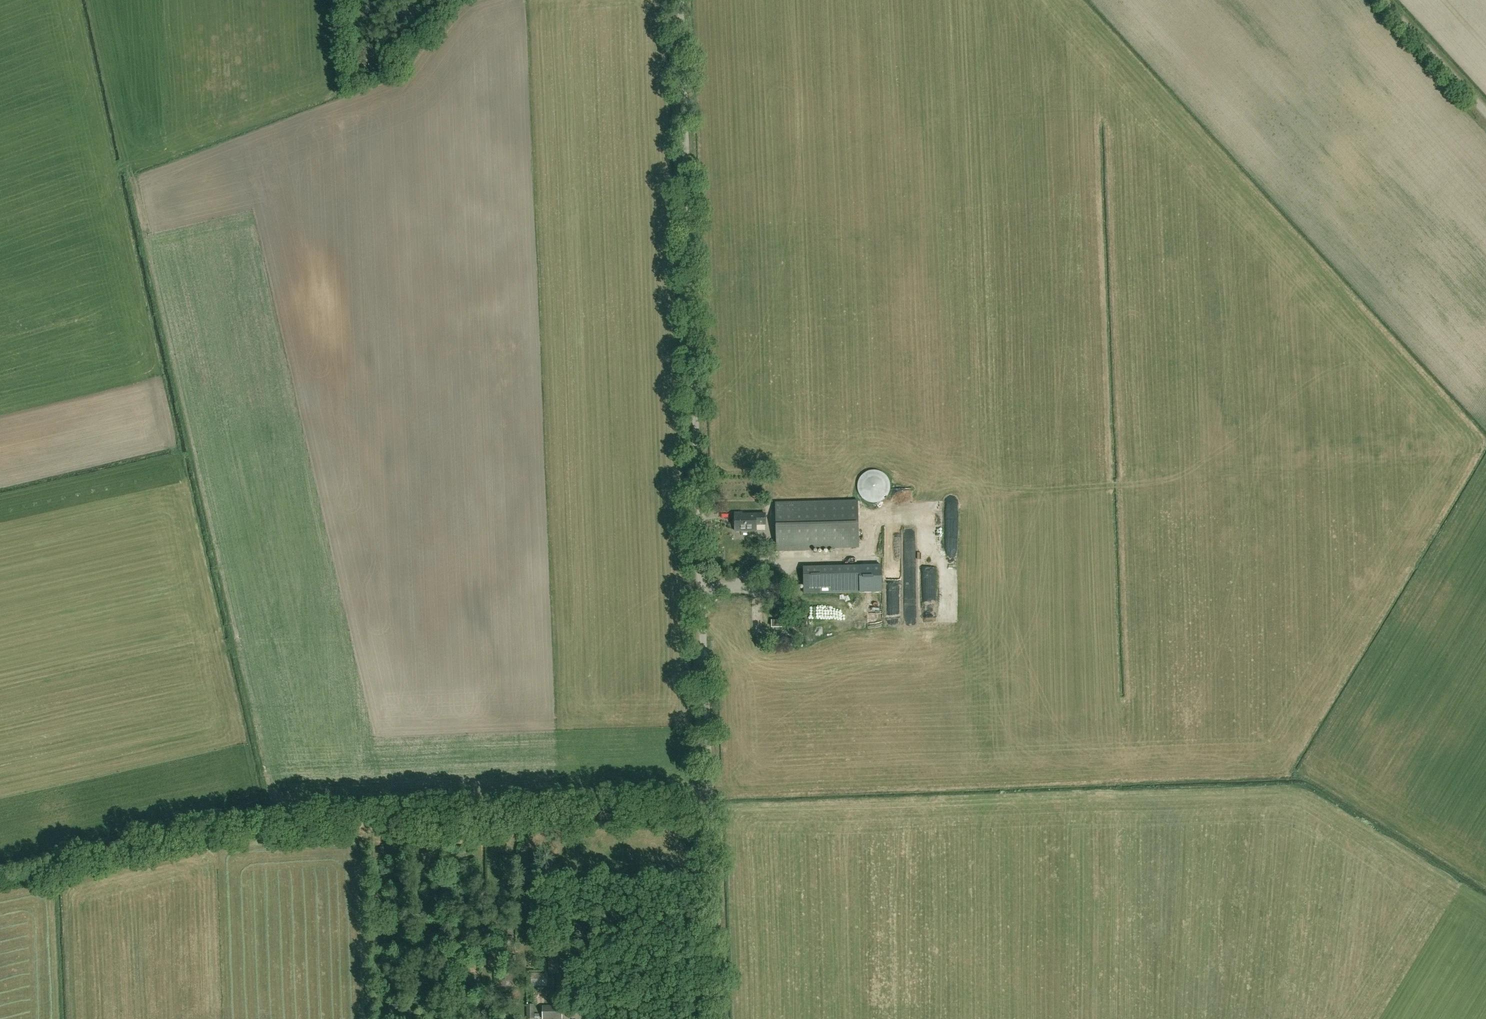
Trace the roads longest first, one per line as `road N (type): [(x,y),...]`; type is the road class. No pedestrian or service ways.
road 1 (unclassified): [(719,1018),(682,0)]
road 2 (unclassified): [(1485,112),(1383,0)]

